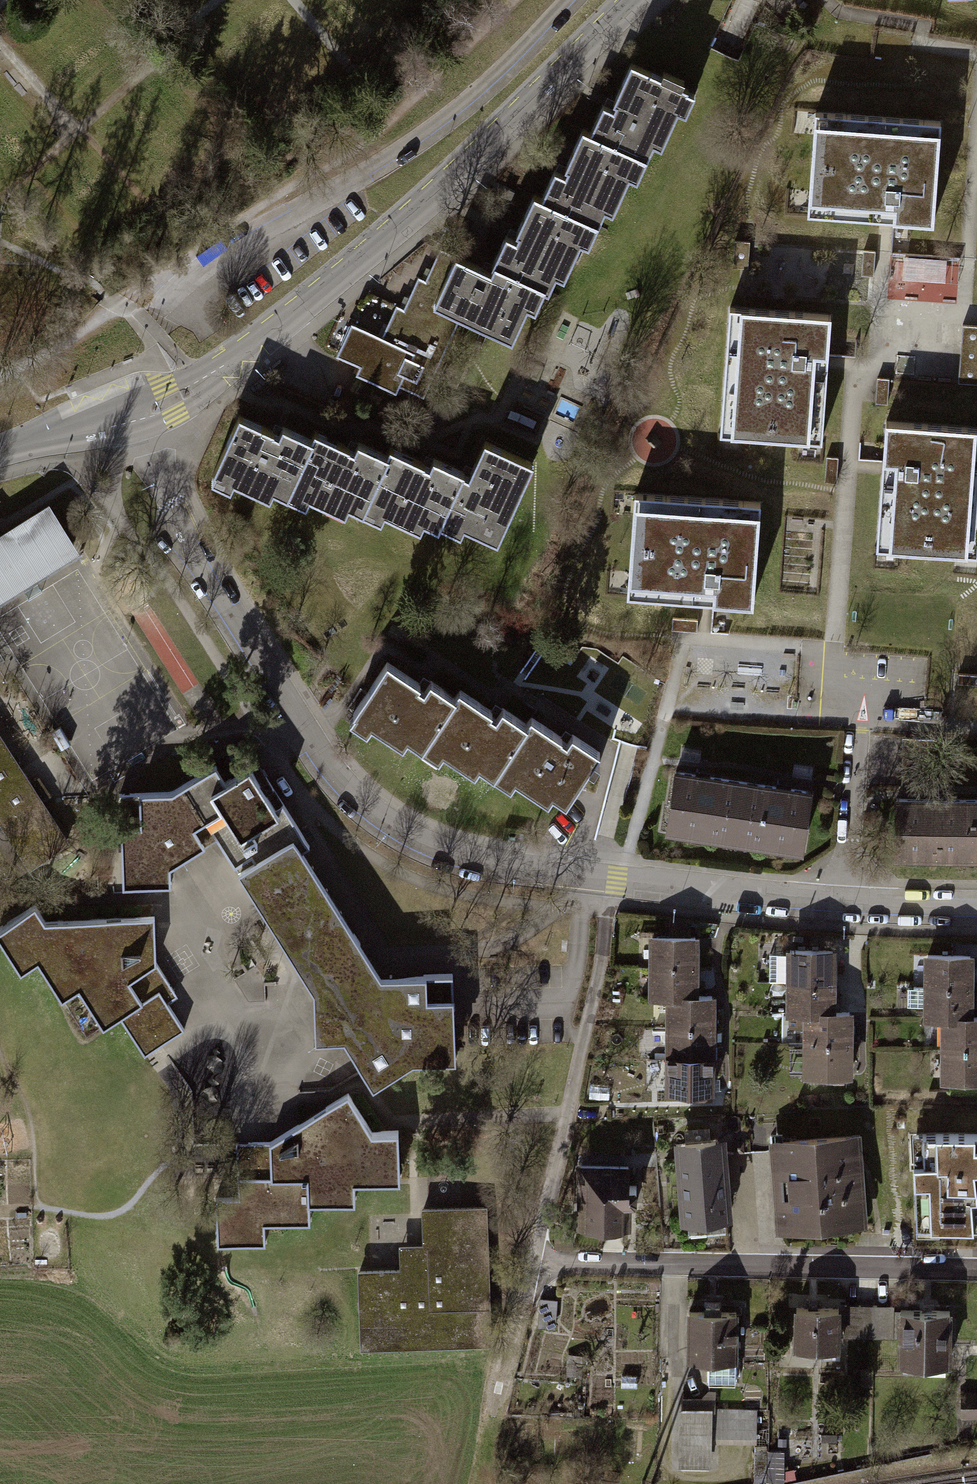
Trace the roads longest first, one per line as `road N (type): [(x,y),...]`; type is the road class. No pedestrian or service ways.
road 1 (residential): [(128,422),(216,601),(321,766),(386,834),(481,868),(727,896),(976,911)]
road 2 (tertiary): [(128,422),(251,349),(503,134),(634,0)]
road 3 (residential): [(976,1269),(539,1263)]
road 4 (tertiary): [(0,458),(128,422)]

